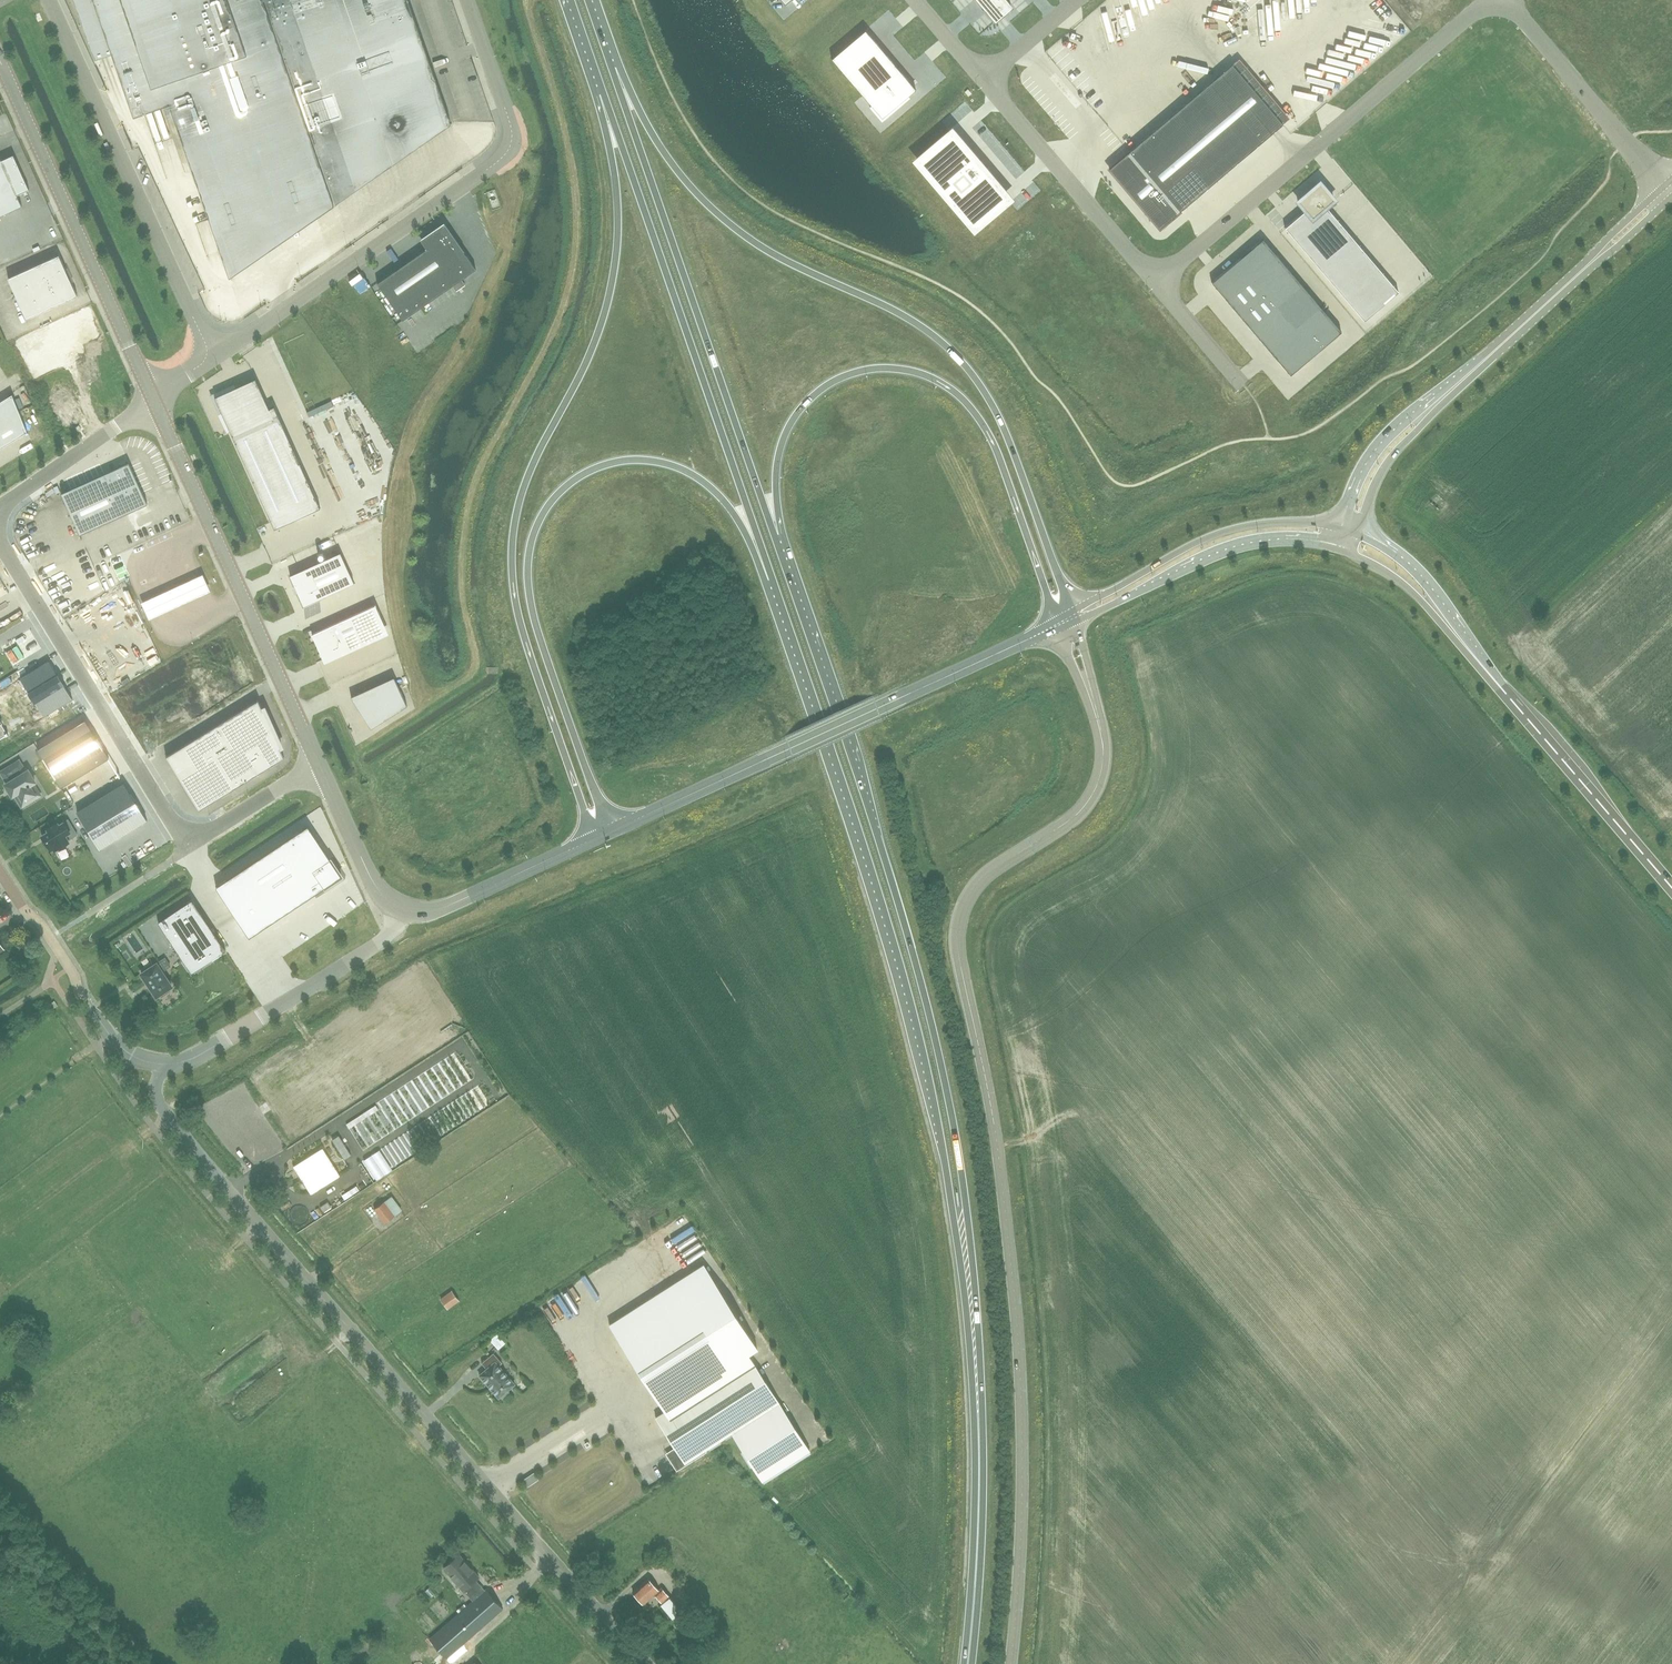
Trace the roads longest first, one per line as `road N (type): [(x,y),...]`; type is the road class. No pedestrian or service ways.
road 1 (tertiary): [(1016,1663),(1022,1384),(1012,1226),(954,931),(973,886),(1090,799),(1104,757),(1093,701)]
road 2 (trunk): [(973,1335),(965,1205),(929,1010),(774,535)]
road 3 (trunk): [(773,579),(910,1002),(973,1335)]
road 4 (unclassified): [(647,1663),(162,1109),(157,1094),(164,1064)]
road 5 (trunk): [(603,92),(616,189),(612,279),(590,351),(522,491),(511,575),(519,624),(596,839)]
road 6 (trunk): [(1073,611),(1005,430),(967,368),(907,317),(729,225),(675,169),(612,68)]
road 7 (trunk): [(610,832),(530,605),(528,559),(546,510),(583,474),(610,465),(677,467),(729,507),(773,579)]
road 8 (trunk): [(774,535),(780,449),(803,406),(842,377),(892,369),(919,373),(943,384),(981,421),(1058,625)]
road 9 (unclassified): [(212,359),(495,166),(513,142),(467,0)]
road 10 (trunk): [(603,92),(773,579)]
road 11 (trunk): [(774,535),(612,68)]
road 12 (primary): [(610,832),(1058,625)]
road 13 (unclassified): [(1493,0),(1155,280)]
road 14 (tertiary): [(319,766),(155,401)]
road 15 (unclassified): [(48,0),(212,359)]
road 16 (tertiary): [(155,401),(0,62)]
road 17 (unclassified): [(190,845),(0,543)]
road 18 (trunk): [(967,1663),(979,1434),(973,1335)]
road 19 (primary): [(1671,887),(1463,643)]
road 20 (unclassified): [(164,1064),(200,1055),(378,946),(408,910)]
road 21 (primary): [(1341,530),(1278,522),(1233,528),(1073,611)]
road 22 (primary): [(1076,621),(1246,547),(1289,542),(1343,550)]
road 23 (unclassified): [(1155,280),(986,82)]
road 24 (residential): [(164,1064),(141,1061),(106,1032),(60,950),(0,873)]
road 25 (unclassified): [(1664,185),(1507,0)]
road 26 (secondary): [(1437,402),(1595,258)]
road 27 (tertiary): [(408,910),(438,910),(596,839)]
road 28 (unclassified): [(0,508),(155,401)]
road 29 (tertiary): [(408,910),(377,888),(319,766)]
road 30 (secondary): [(1437,402),(1406,418),(1366,462),(1341,530)]
road 31 (secondary): [(1358,536),(1375,481),(1437,402)]
road 32 (primary): [(1343,550),(1400,581),(1463,643)]
road 33 (primary): [(1463,643),(1423,581),(1358,536)]
road 34 (unclassified): [(319,766),(190,845)]
road 35 (unclassified): [(1244,386),(1155,280)]
road 36 (unclassified): [(1081,0),(986,82)]
road 37 (unclassified): [(190,845),(86,915)]

